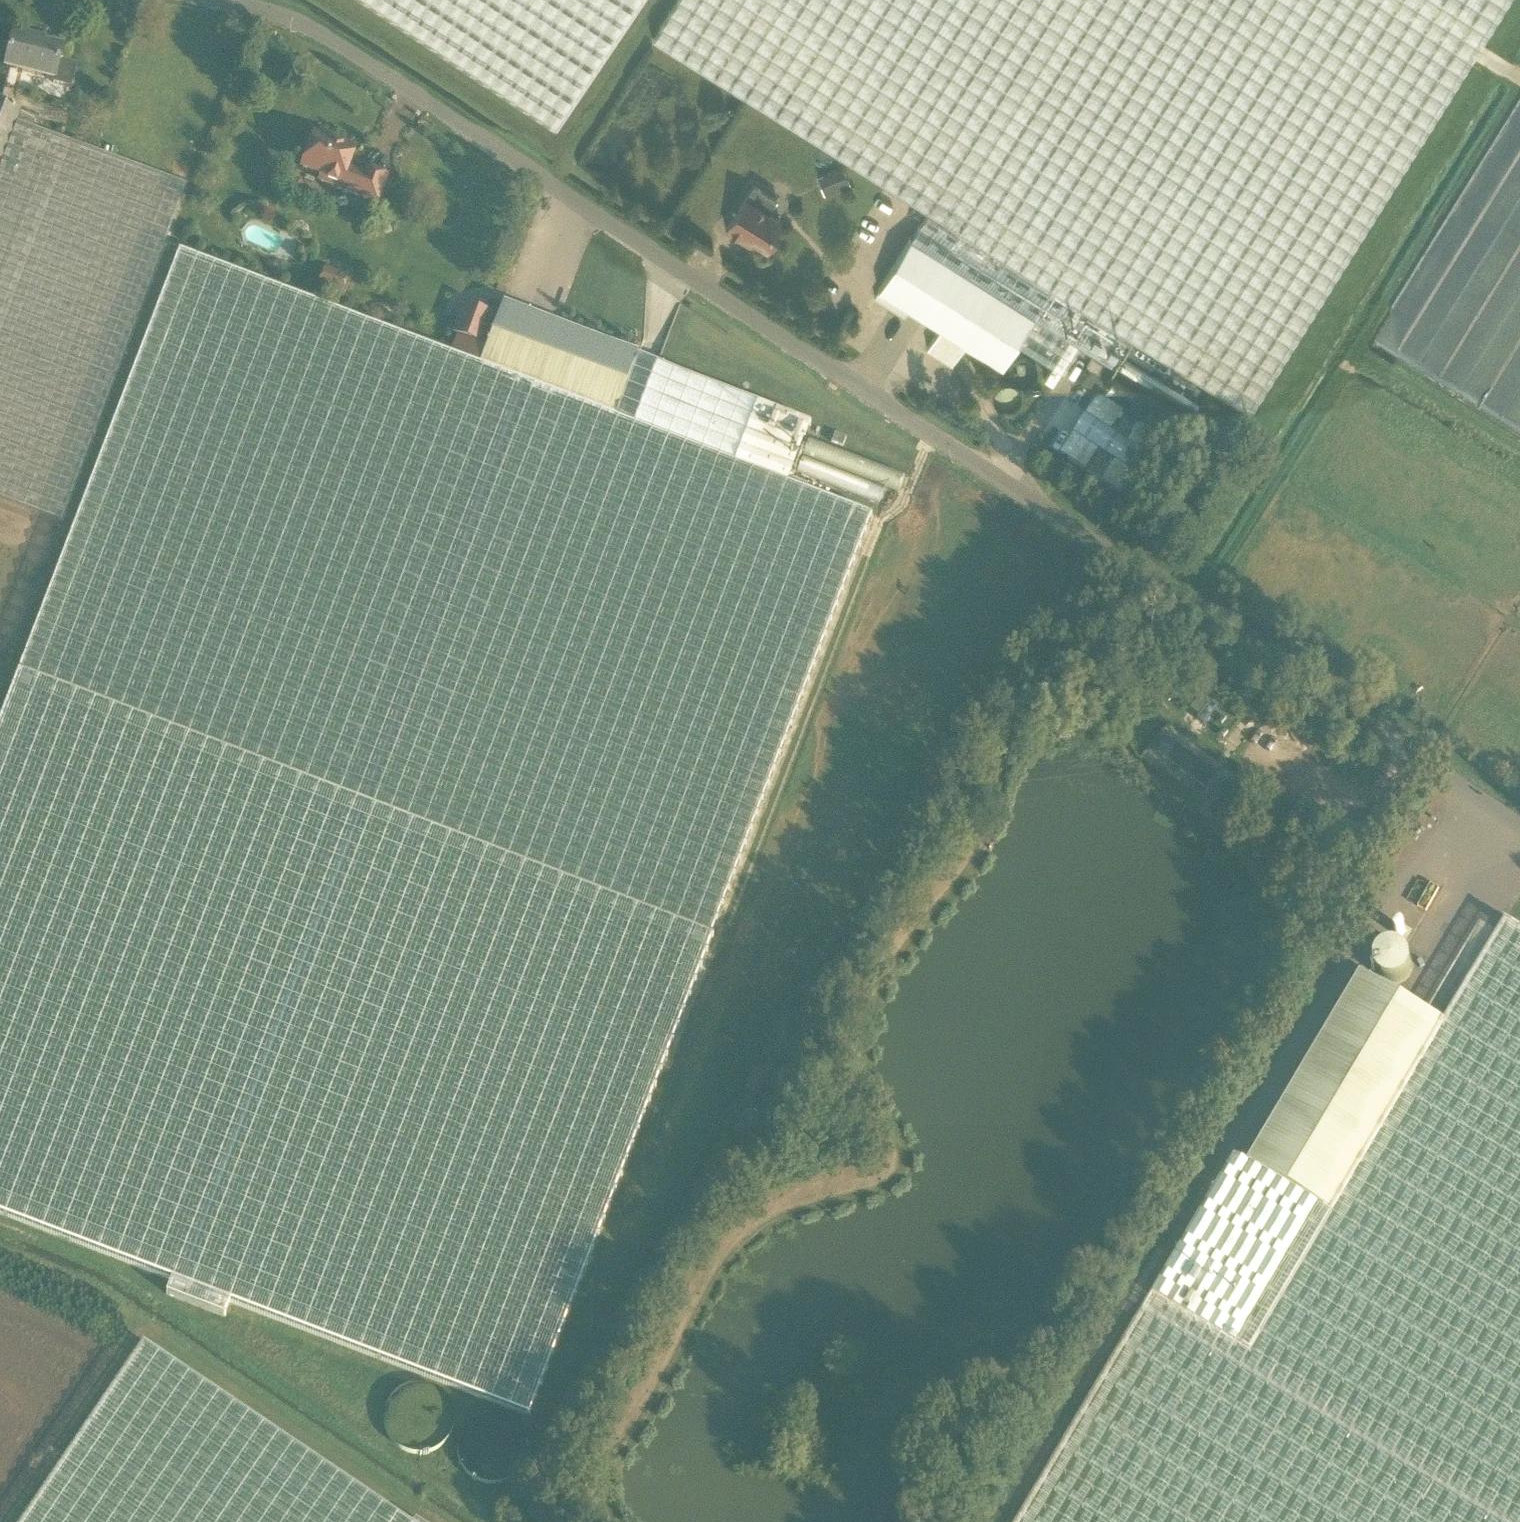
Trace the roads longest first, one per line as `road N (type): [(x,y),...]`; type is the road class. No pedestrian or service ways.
road 1 (unclassified): [(1519,821),(415,93),(296,19),(214,0)]

